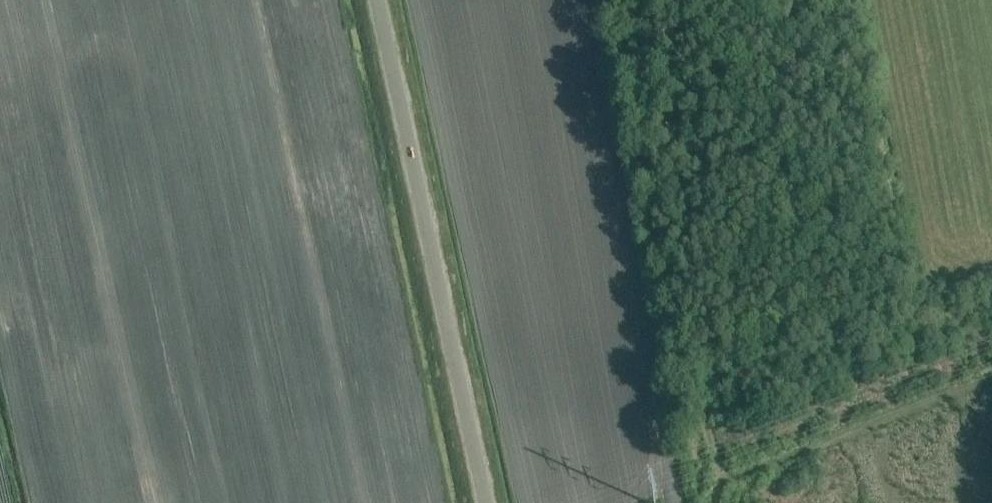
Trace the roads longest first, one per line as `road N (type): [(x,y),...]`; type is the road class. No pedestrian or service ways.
road 1 (unclassified): [(475,502),(361,0)]

